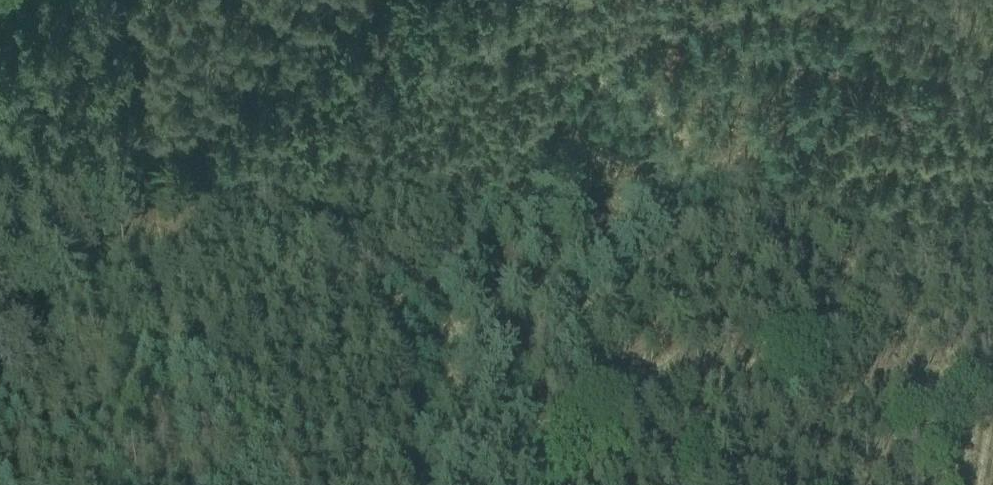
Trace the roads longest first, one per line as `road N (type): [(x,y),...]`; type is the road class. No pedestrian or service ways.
road 1 (track): [(207,484),(585,52),(668,0)]
road 2 (track): [(188,484),(98,0)]
road 3 (track): [(992,357),(976,484)]

